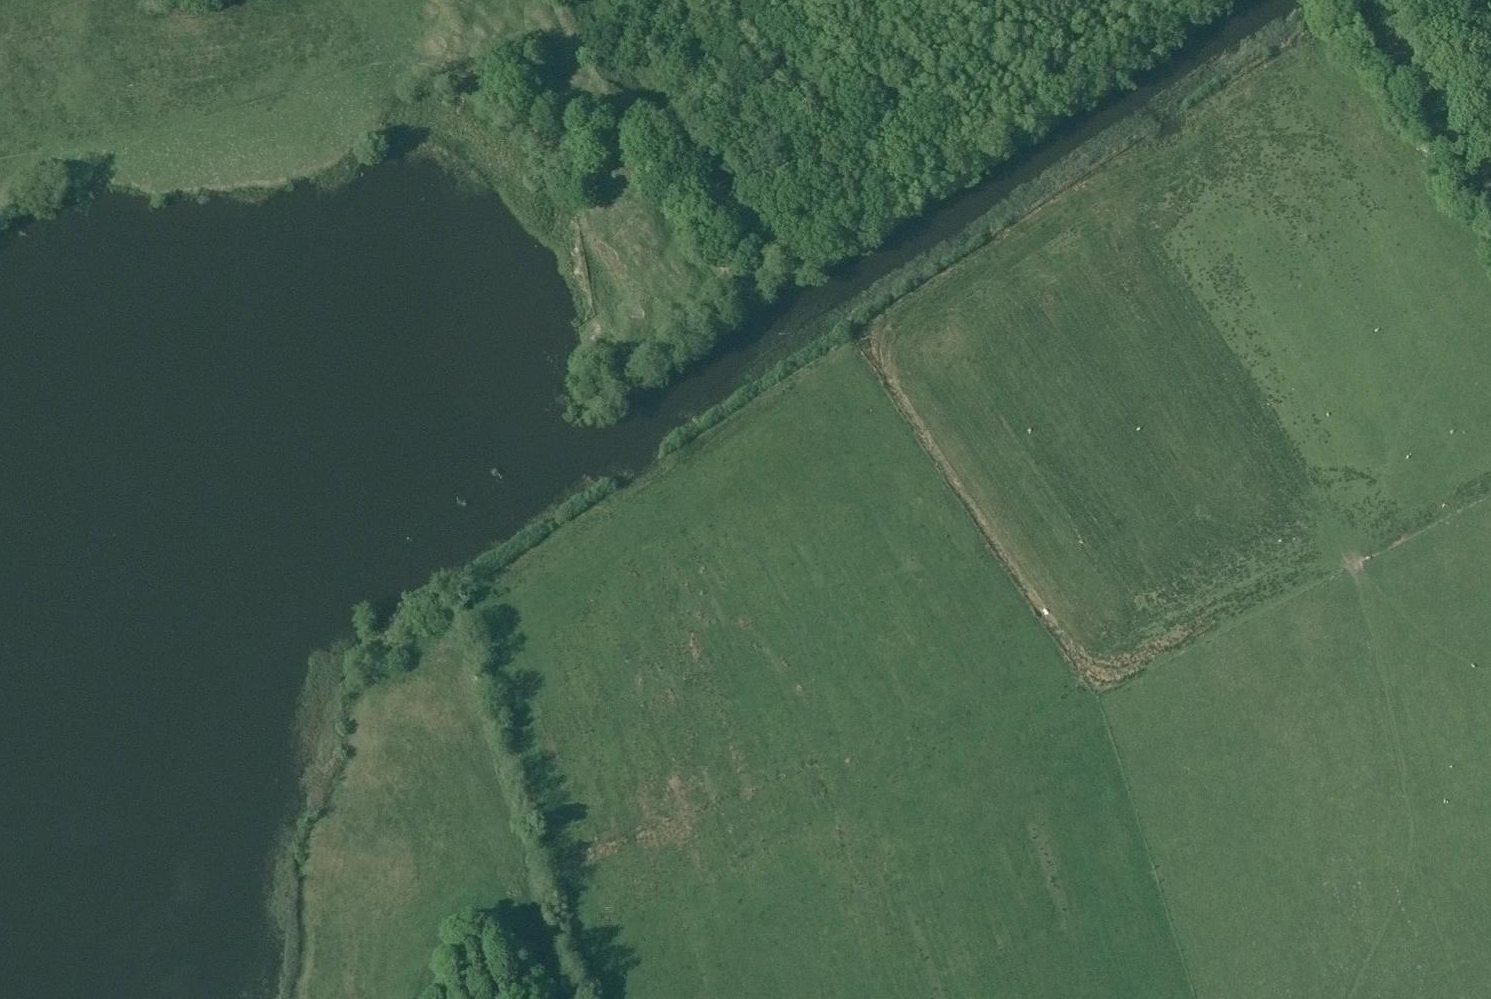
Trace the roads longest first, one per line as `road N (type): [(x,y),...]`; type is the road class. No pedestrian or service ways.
road 1 (track): [(1490,132),(1401,0)]

